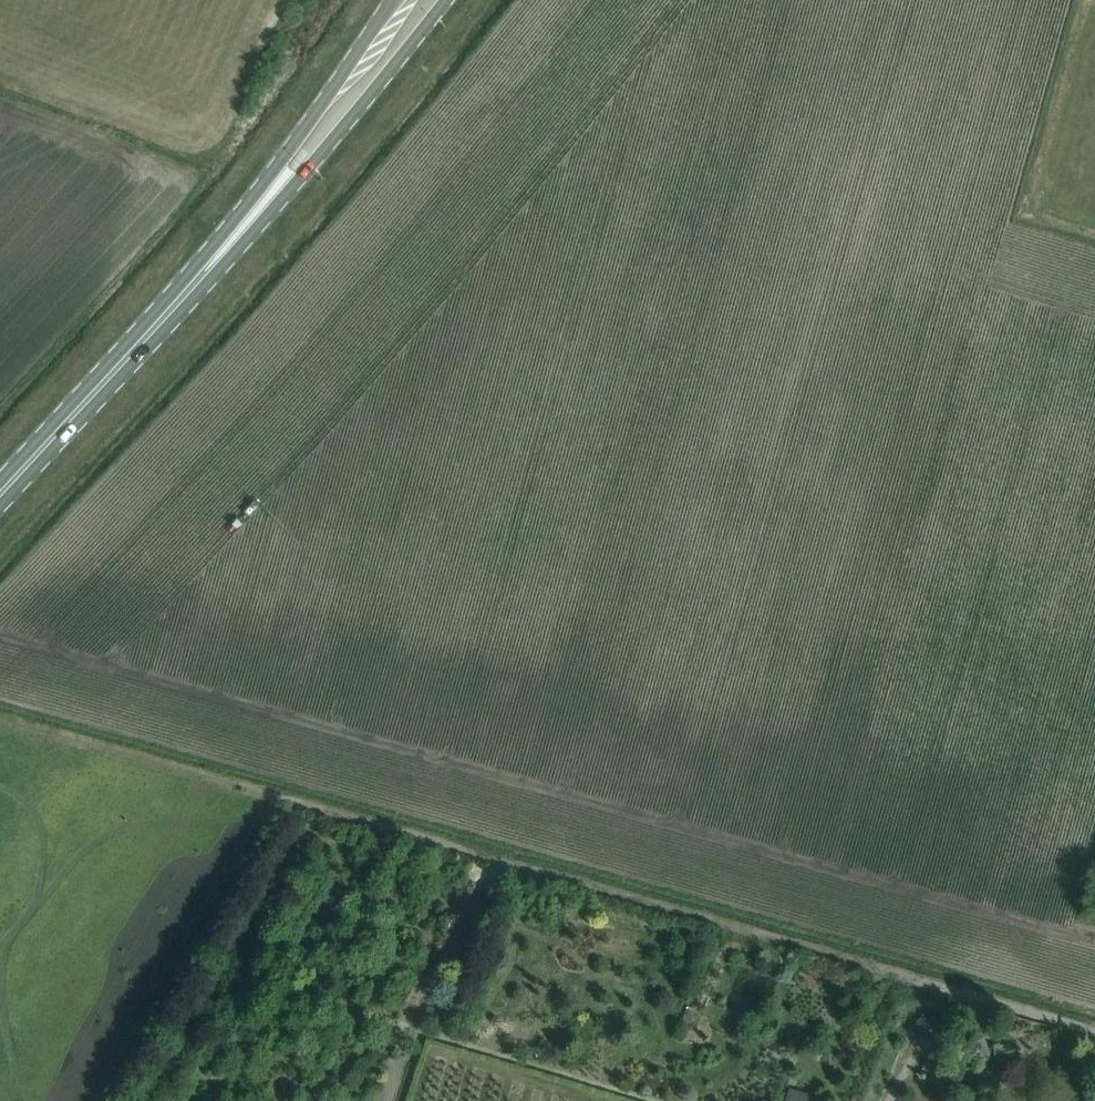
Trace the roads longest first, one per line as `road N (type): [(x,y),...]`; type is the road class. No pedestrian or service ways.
road 1 (secondary): [(0,493),(226,247)]
road 2 (secondary): [(226,247),(322,151),(442,0)]
road 3 (secondary): [(393,0),(226,247)]

